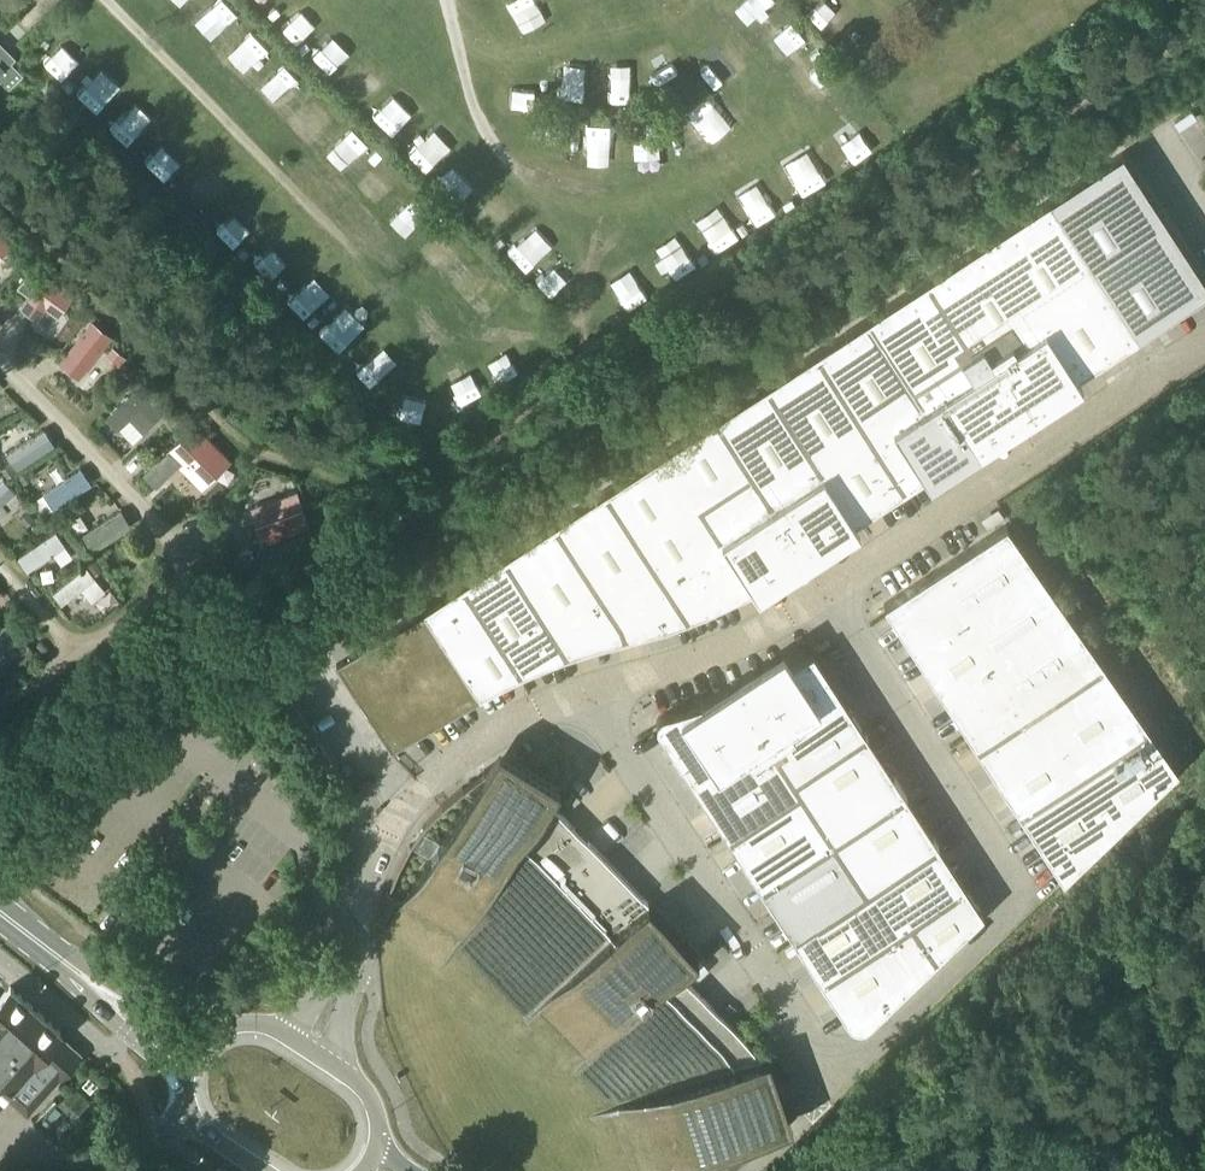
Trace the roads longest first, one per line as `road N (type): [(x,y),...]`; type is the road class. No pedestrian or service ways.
road 1 (primary): [(375,1170),(385,1148),(377,1103),(366,1086),(312,1051),(253,1021),(209,1032),(187,1051)]
road 2 (primary): [(187,1051),(0,914)]
road 3 (unclassified): [(165,1136),(134,1154),(85,1162),(64,1160),(0,1120)]

